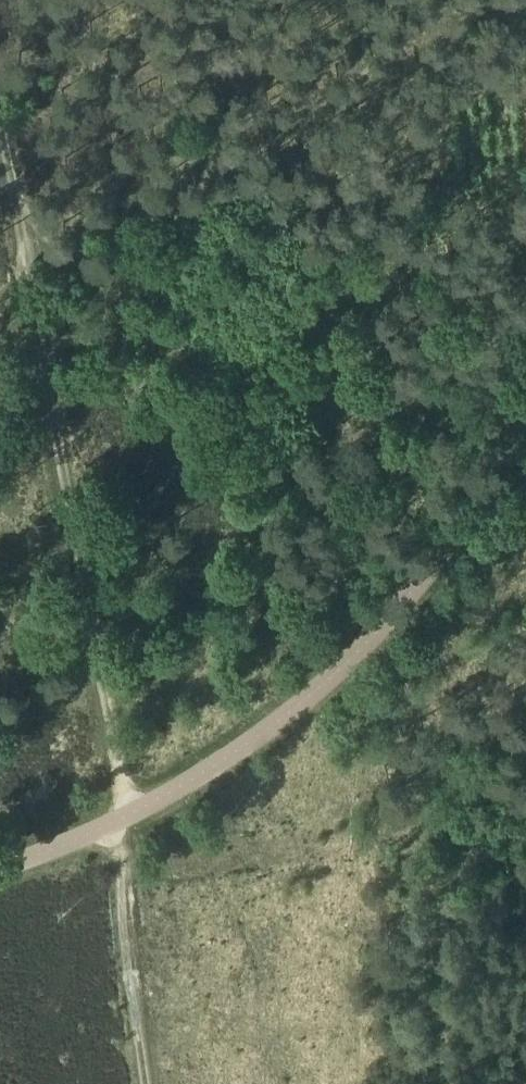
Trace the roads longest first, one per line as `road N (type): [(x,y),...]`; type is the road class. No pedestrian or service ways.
road 1 (track): [(0,195),(154,1083)]
road 2 (unclassified): [(0,872),(108,850),(268,749),(424,572),(525,393)]

